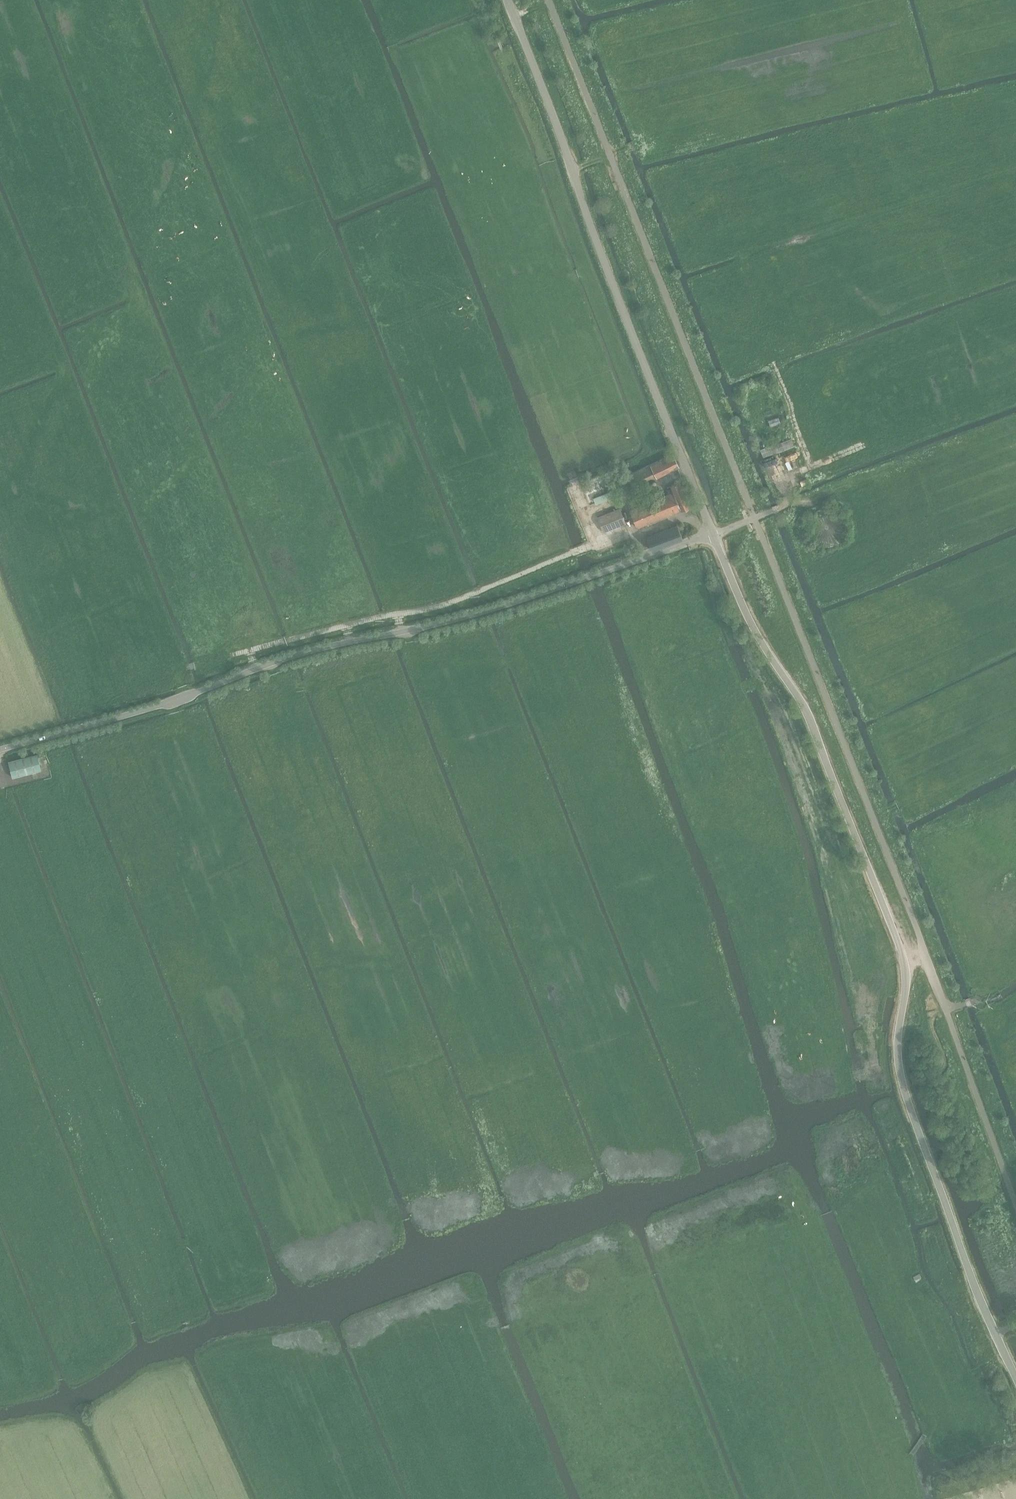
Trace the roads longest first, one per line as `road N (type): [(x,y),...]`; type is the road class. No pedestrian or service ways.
road 1 (unclassified): [(1015,1378),(902,1083),(902,953),(808,714),(749,621),(713,535)]
road 2 (unclassified): [(0,750),(165,704),(307,652),(486,611),(713,535)]
road 3 (unclassified): [(713,535),(506,0)]
road 4 (track): [(233,655),(453,602),(584,548)]

